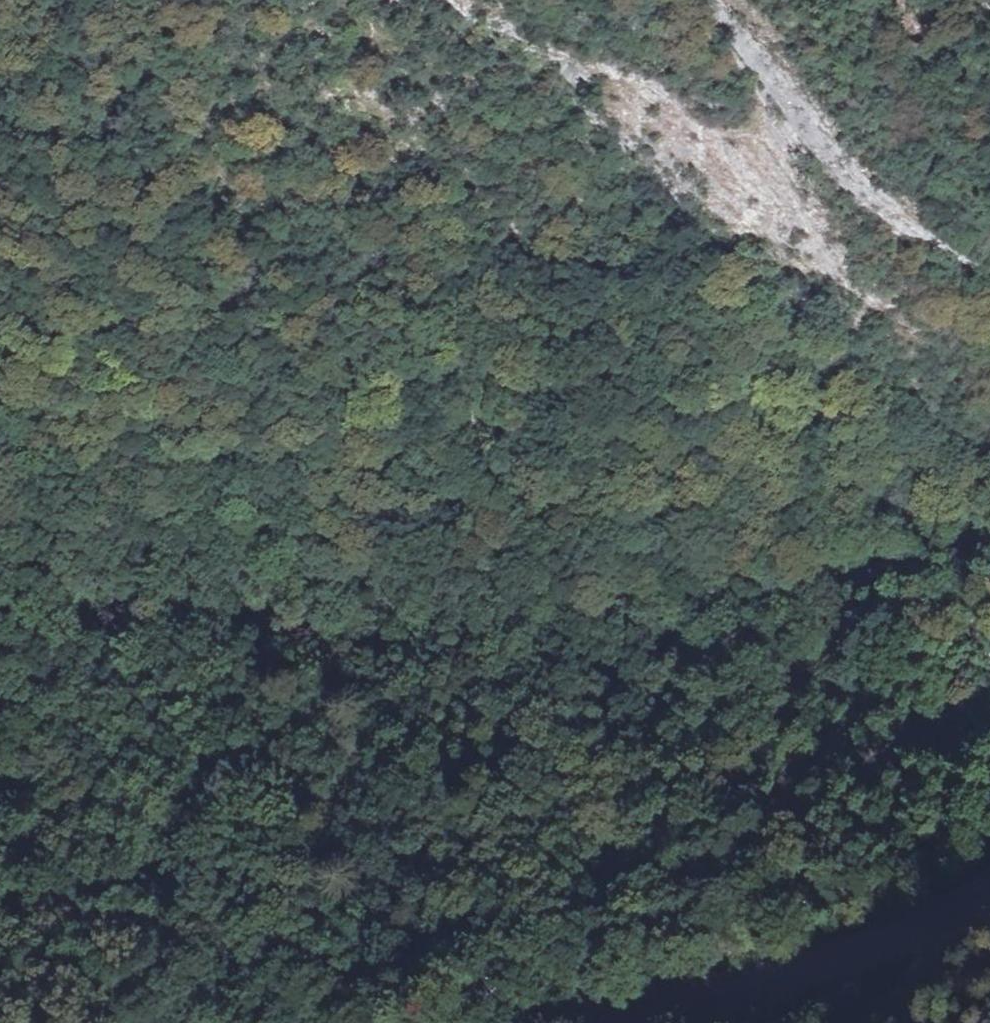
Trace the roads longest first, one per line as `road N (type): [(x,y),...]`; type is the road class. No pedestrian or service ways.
road 1 (secondary): [(547,1022),(838,952),(989,892)]

